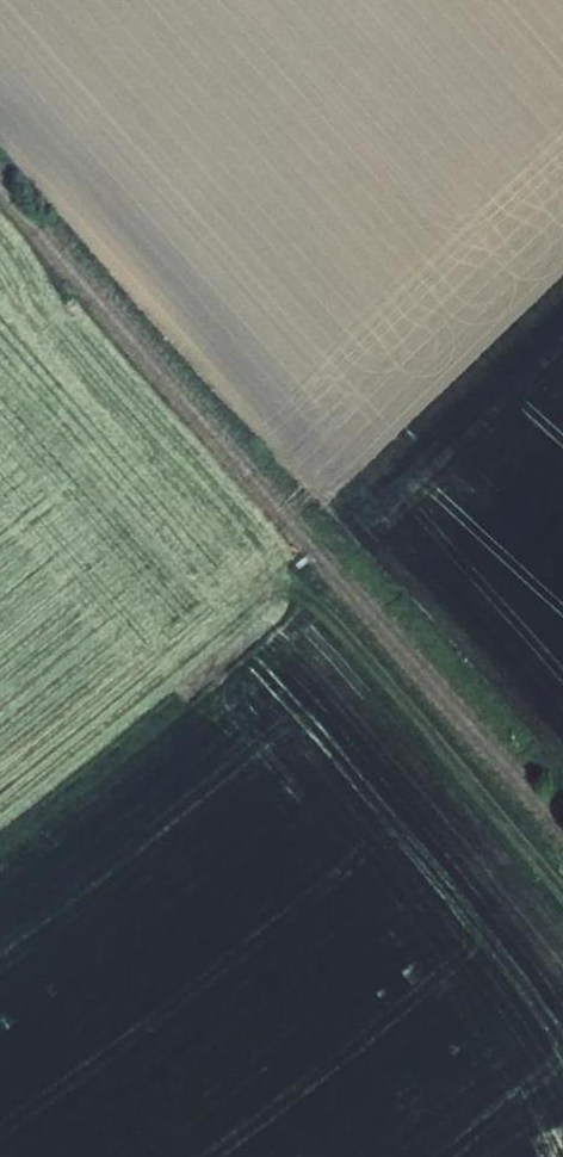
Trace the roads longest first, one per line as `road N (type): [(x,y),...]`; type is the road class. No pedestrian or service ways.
road 1 (track): [(562,892),(354,645),(304,598)]

